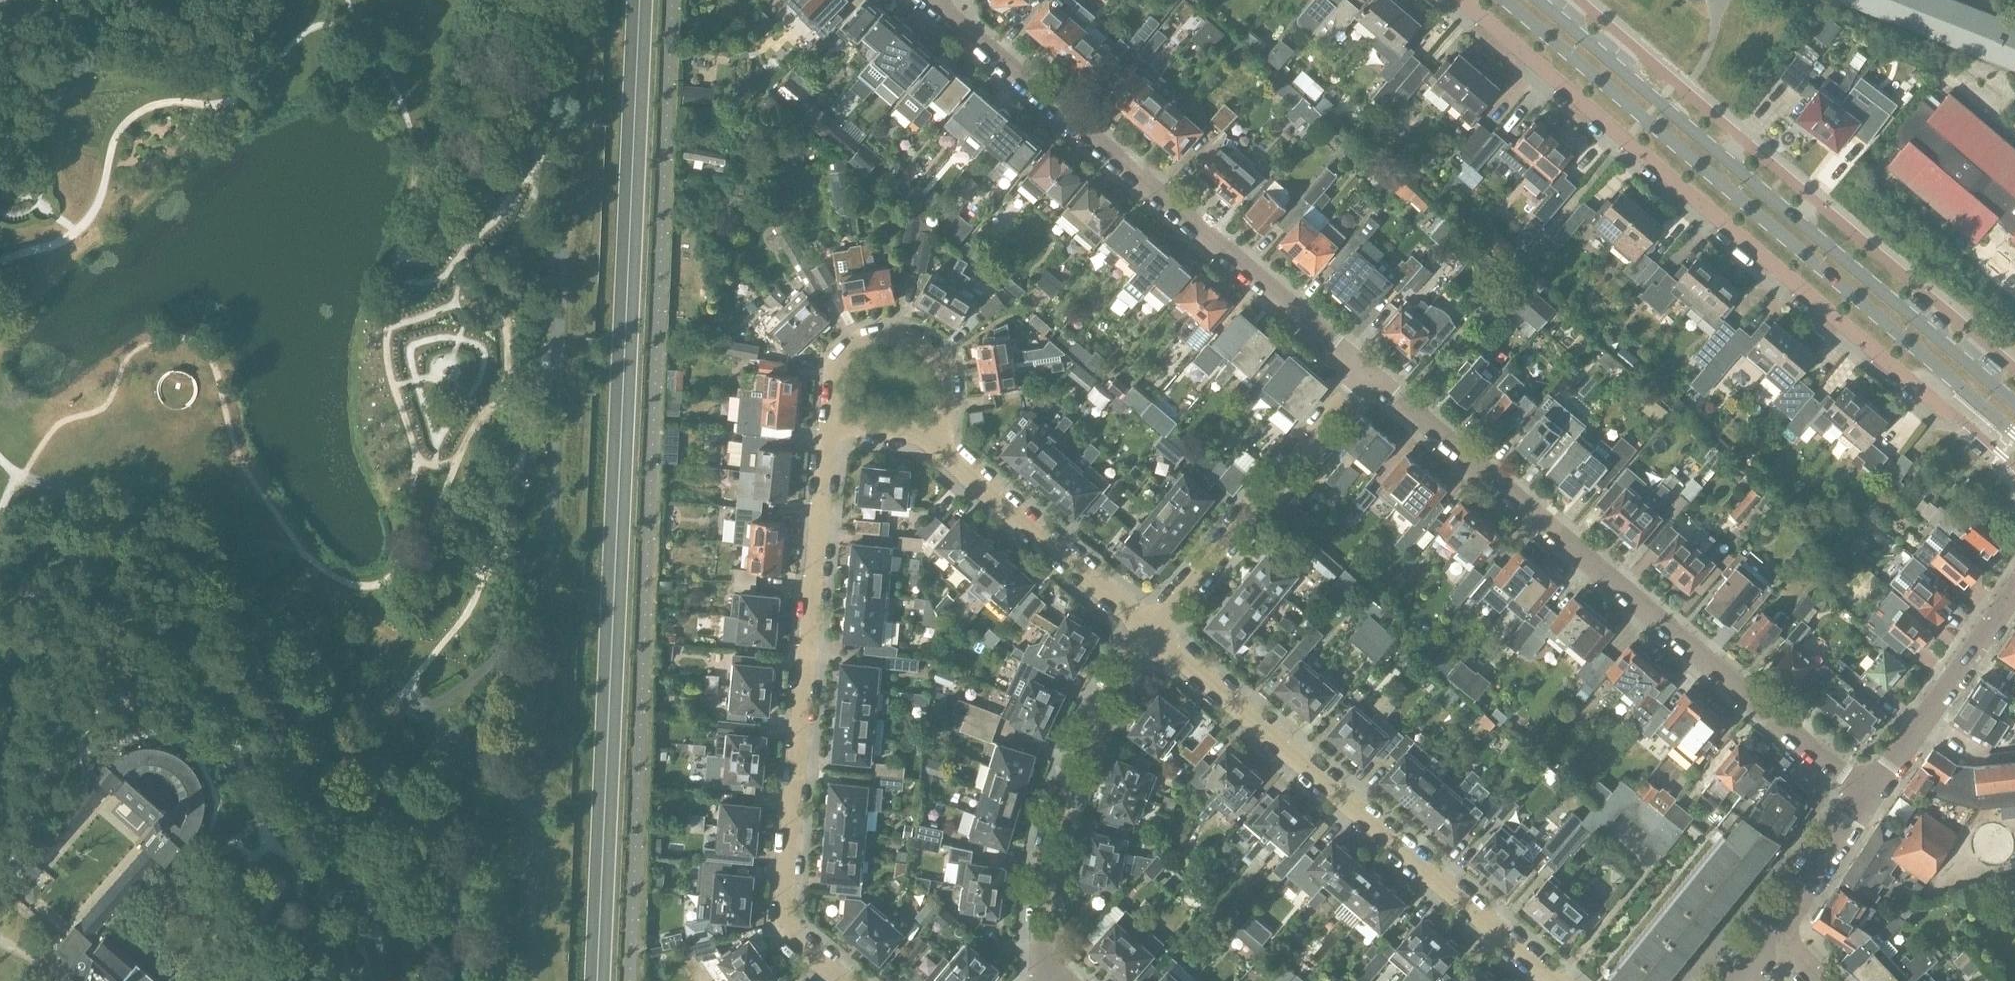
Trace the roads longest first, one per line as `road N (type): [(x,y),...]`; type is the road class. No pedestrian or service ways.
road 1 (residential): [(1468,0),(1953,415),(1970,396)]
road 2 (residential): [(1870,790),(1364,366)]
road 3 (secondary): [(2014,400),(1549,0)]
road 4 (secondary): [(1504,0),(1970,396)]
road 5 (residential): [(860,980),(788,913),(830,435)]
road 6 (residential): [(940,0),(1364,366)]
road 7 (residential): [(1562,980),(1155,632)]
road 8 (residential): [(1051,980),(1041,926),(1060,811),(1091,735),(1155,632)]
road 9 (residential): [(1155,632),(1364,366)]
road 10 (residential): [(951,449),(958,391),(940,342),(894,325),(837,355),(830,435)]
road 11 (residential): [(1155,632),(951,449)]
road 12 (residential): [(1870,790),(2014,593)]
road 13 (residential): [(1775,928),(1870,790)]
road 14 (residential): [(830,435),(885,434),(951,449)]

